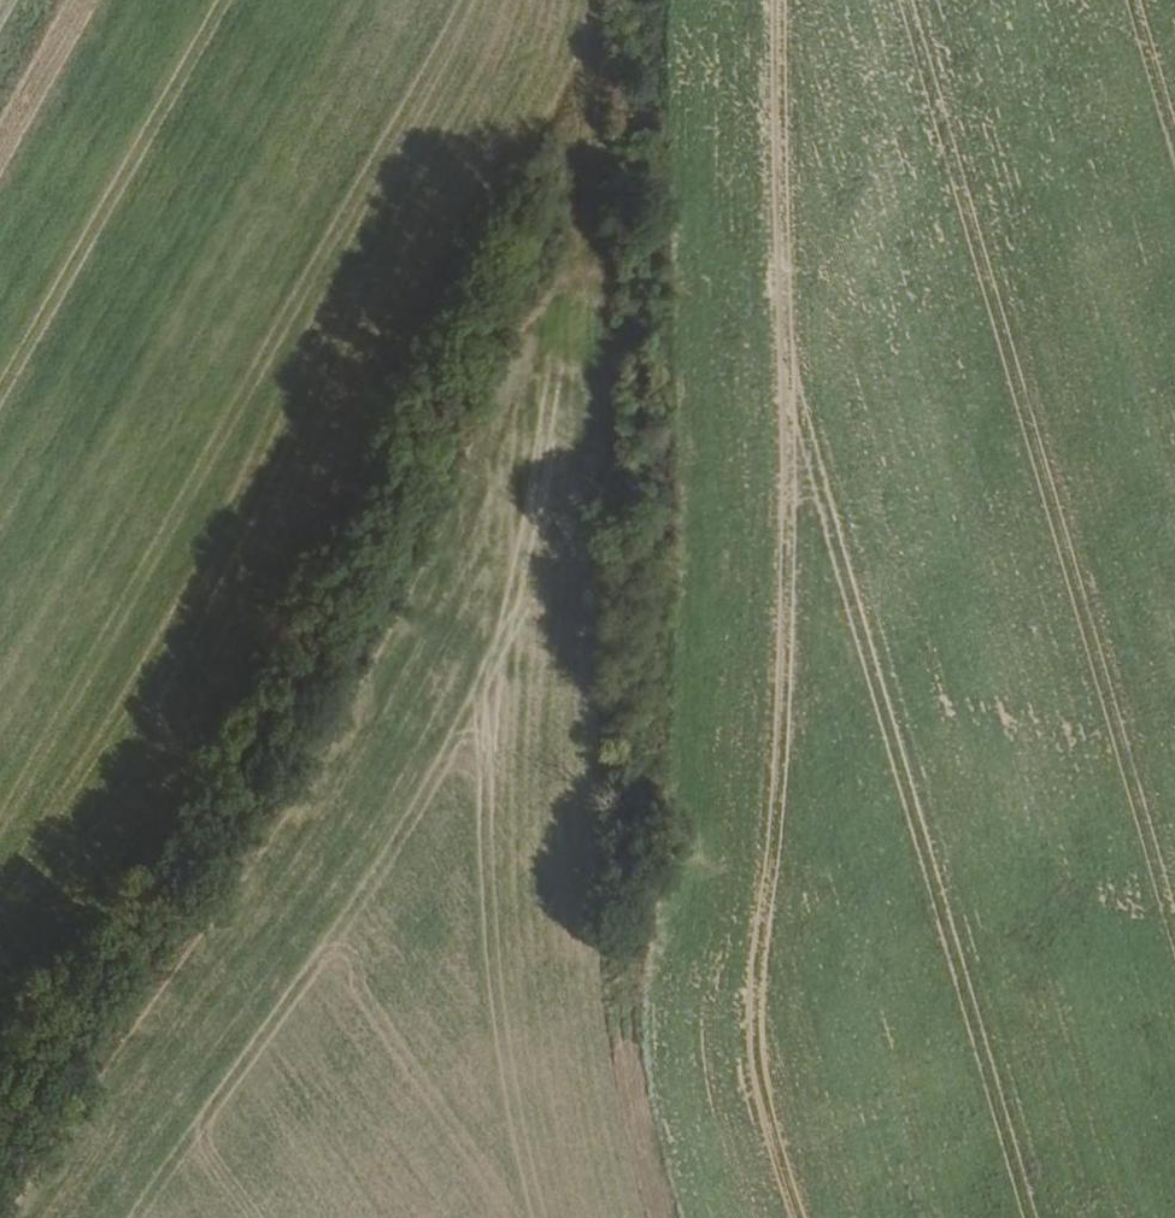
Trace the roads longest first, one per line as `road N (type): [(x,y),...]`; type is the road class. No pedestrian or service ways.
road 1 (track): [(663,1217),(634,1141),(615,1047),(640,733),(622,0)]

